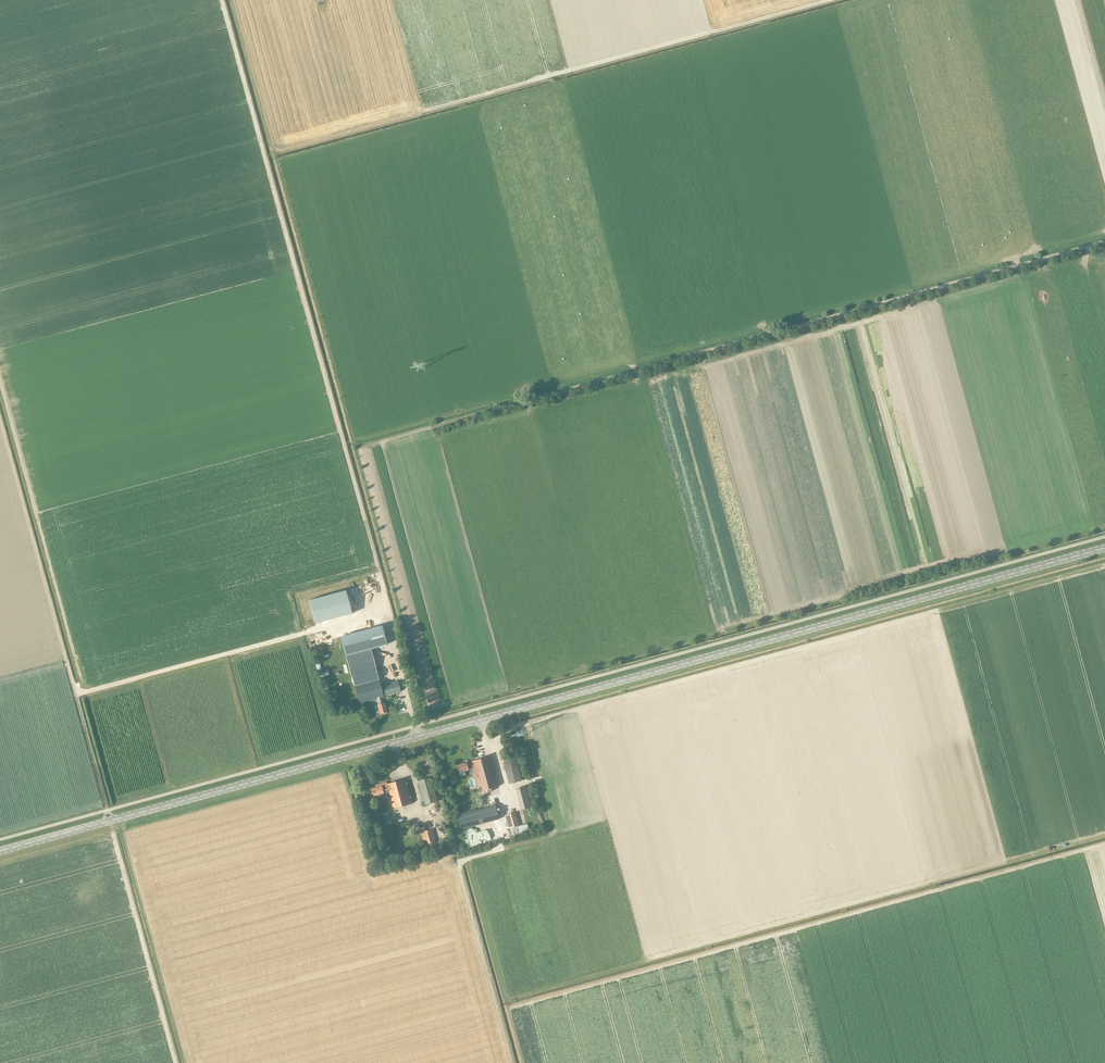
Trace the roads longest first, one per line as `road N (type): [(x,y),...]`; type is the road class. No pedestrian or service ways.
road 1 (primary): [(0,851),(1104,548)]
road 2 (track): [(466,859),(505,1000),(515,1005),(1104,843)]
road 3 (track): [(485,741),(526,723),(554,835),(466,859)]
road 4 (track): [(466,859),(459,861),(514,1062)]

